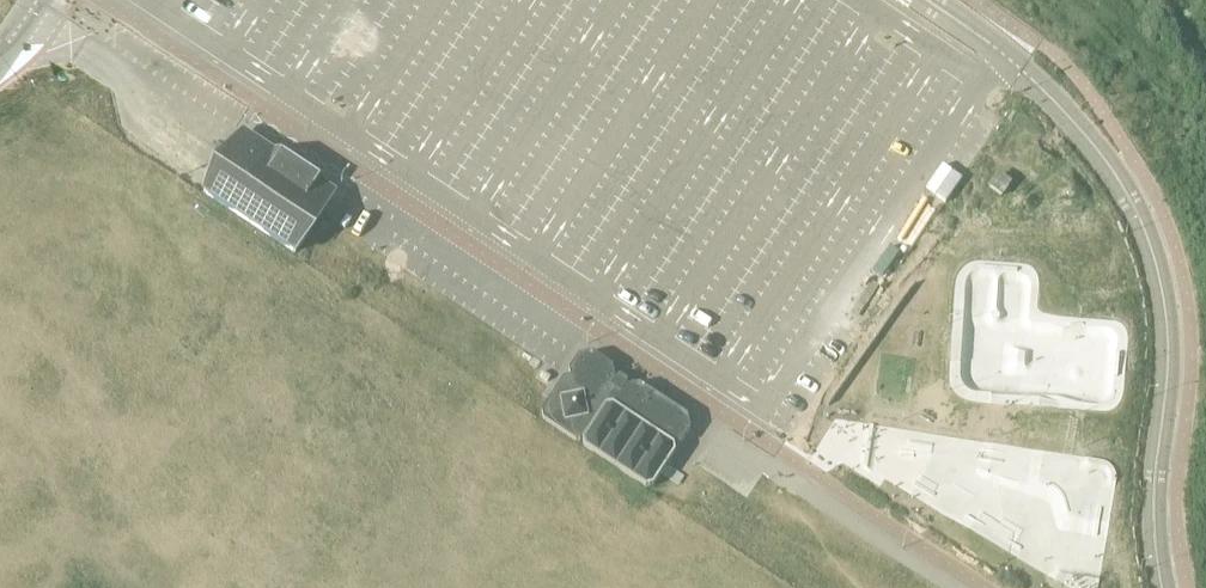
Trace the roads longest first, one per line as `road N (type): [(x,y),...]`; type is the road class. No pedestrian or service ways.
road 1 (residential): [(1163,587),(1153,502),(1167,329),(1145,232),(1114,172),(1051,99),(1013,59),(930,0)]

